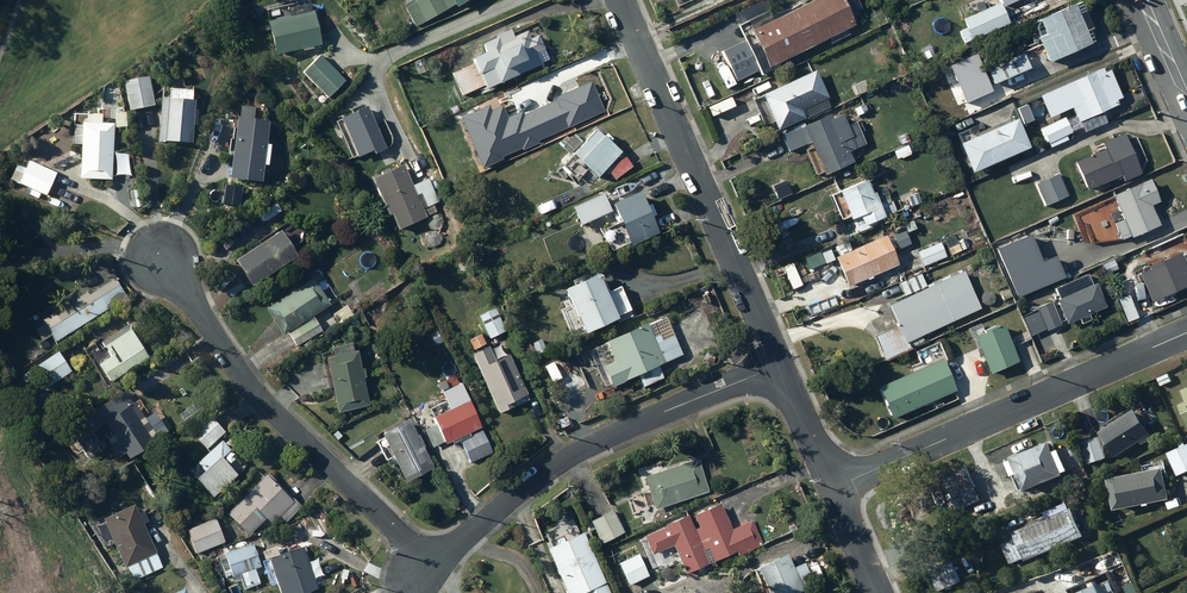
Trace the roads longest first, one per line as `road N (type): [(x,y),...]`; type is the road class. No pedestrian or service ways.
road 1 (residential): [(165,258),(264,404),(430,564)]
road 2 (residential): [(430,564),(580,450),(780,365)]
road 3 (residential): [(621,0),(780,365)]
road 4 (residential): [(834,488),(1186,334)]
road 5 (residential): [(780,365),(834,488)]

